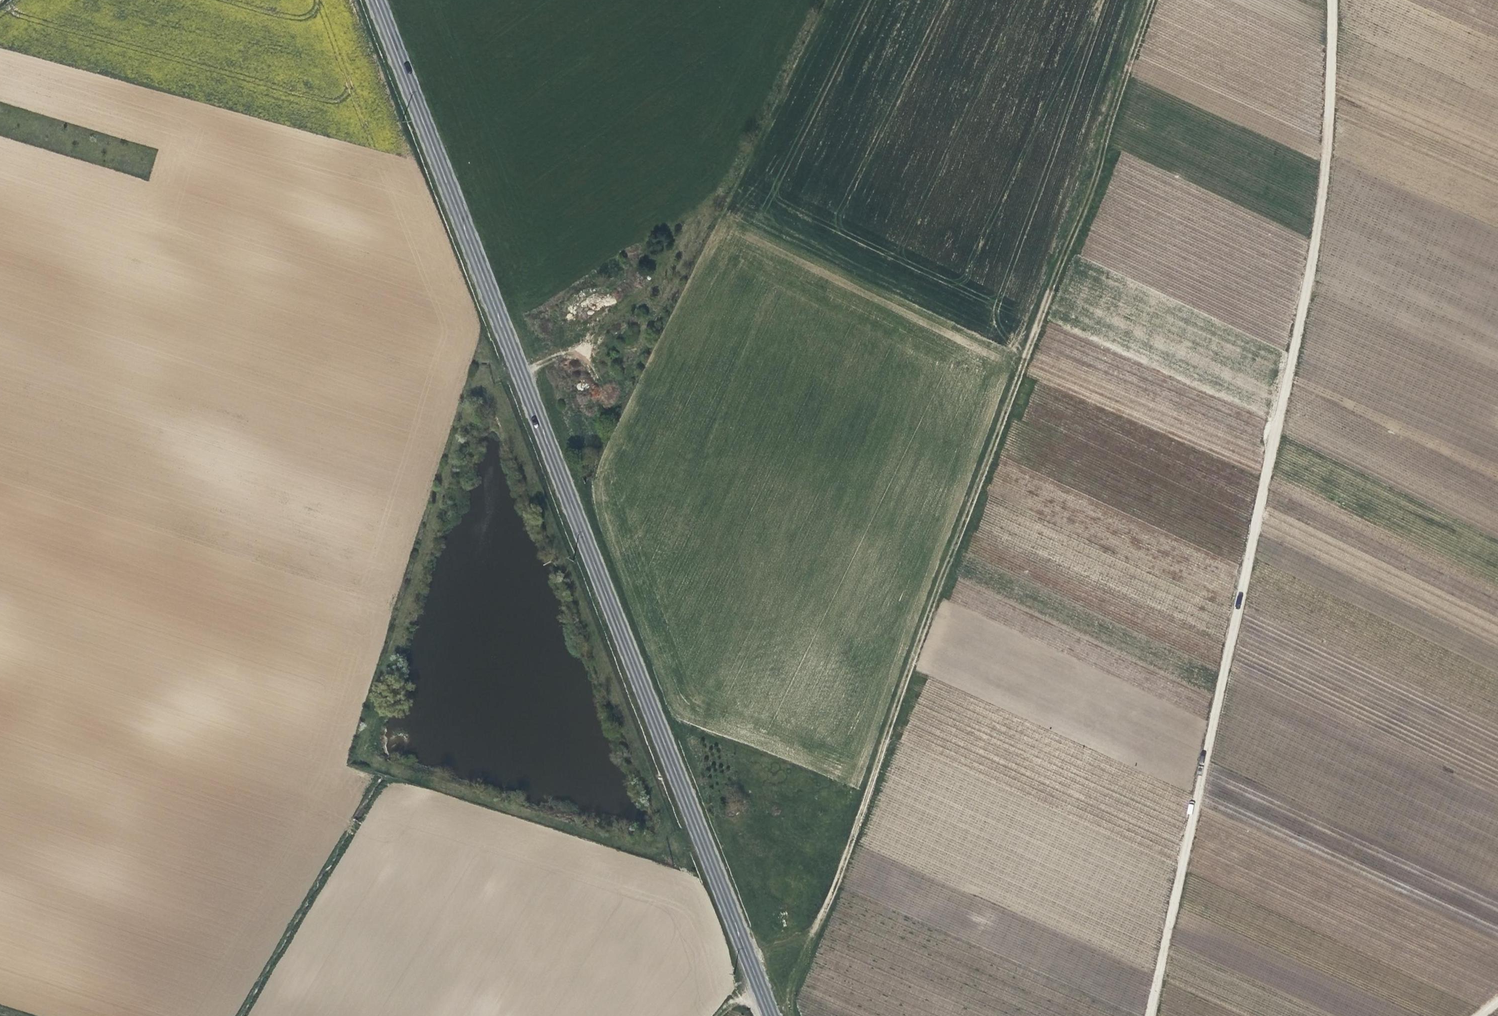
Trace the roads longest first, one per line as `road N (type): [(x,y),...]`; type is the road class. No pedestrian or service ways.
road 1 (secondary): [(376,0),(770,1015)]
road 2 (track): [(1152,1015),(1283,405),(1327,158),(1334,0)]

